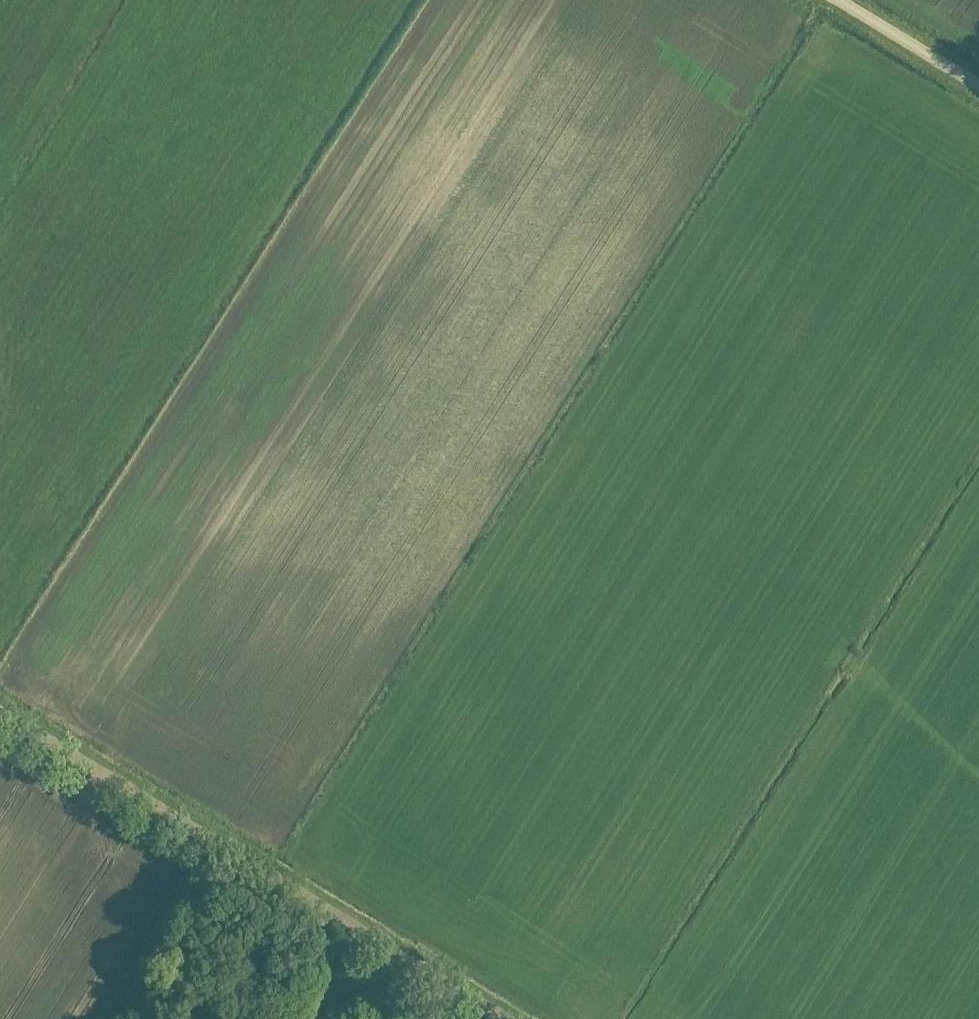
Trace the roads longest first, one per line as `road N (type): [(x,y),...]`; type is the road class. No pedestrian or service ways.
road 1 (unclassified): [(502,1018),(0,714)]
road 2 (unclassified): [(978,89),(835,0)]

